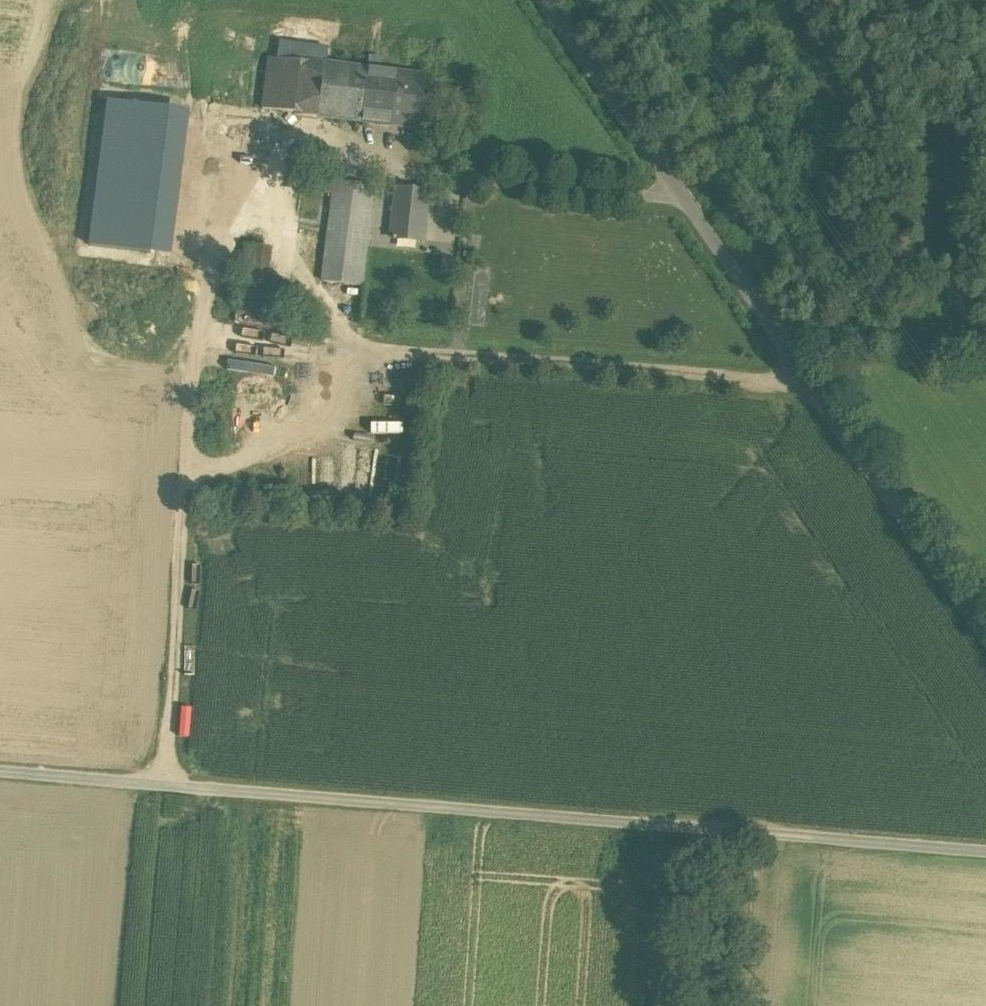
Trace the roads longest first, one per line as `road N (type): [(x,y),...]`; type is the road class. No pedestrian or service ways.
road 1 (unclassified): [(985,852),(0,771)]
road 2 (unclassified): [(546,0),(985,638)]
road 3 (track): [(805,378),(344,351)]
road 4 (track): [(168,785),(212,334)]

